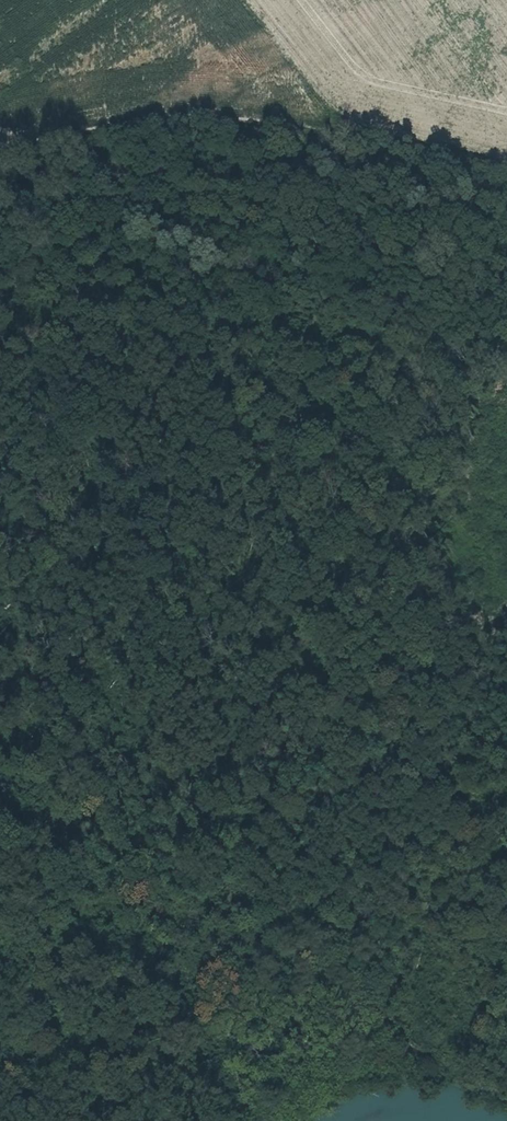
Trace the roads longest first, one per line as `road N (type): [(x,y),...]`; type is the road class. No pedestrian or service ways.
road 1 (track): [(424,1048),(423,969),(446,906),(506,814)]

